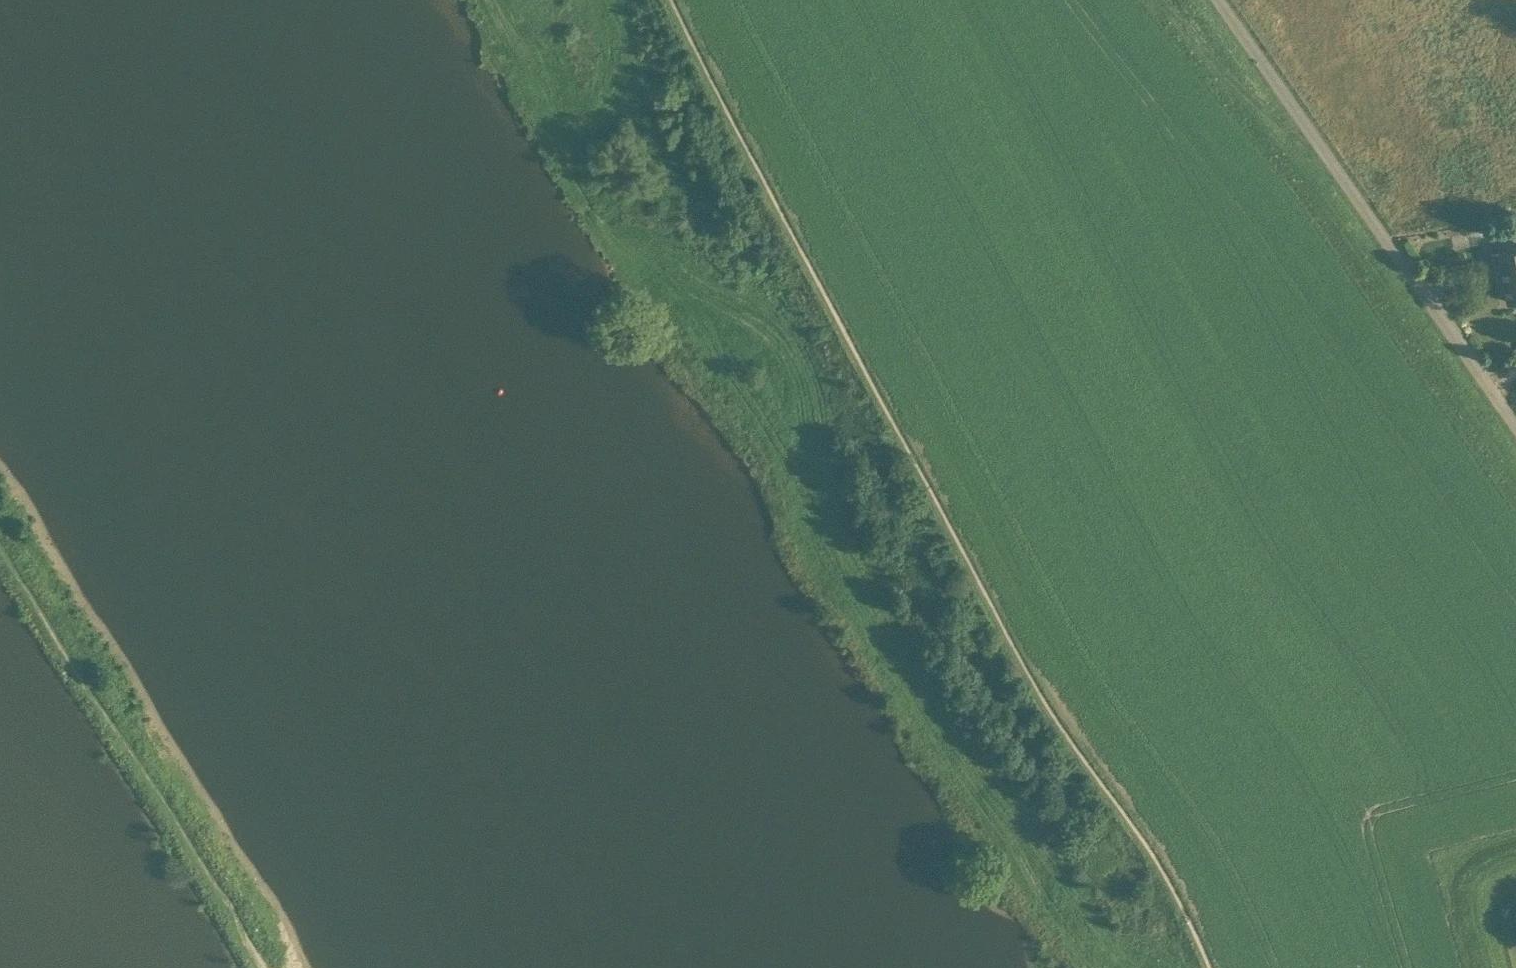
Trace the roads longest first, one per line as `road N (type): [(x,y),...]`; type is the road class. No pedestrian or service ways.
road 1 (unclassified): [(1515,428),(1220,0)]

